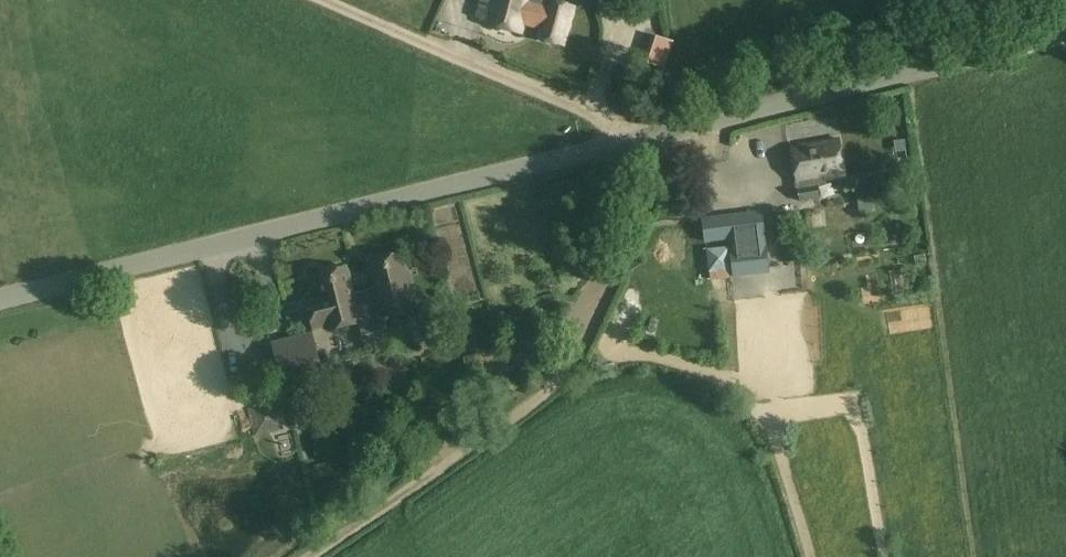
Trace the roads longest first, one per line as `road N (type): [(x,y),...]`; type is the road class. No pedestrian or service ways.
road 1 (unclassified): [(0,301),(1065,32)]
road 2 (track): [(665,135),(665,157),(639,230),(560,373),(497,430),(311,556)]
road 3 (track): [(633,143),(624,129),(322,0)]

